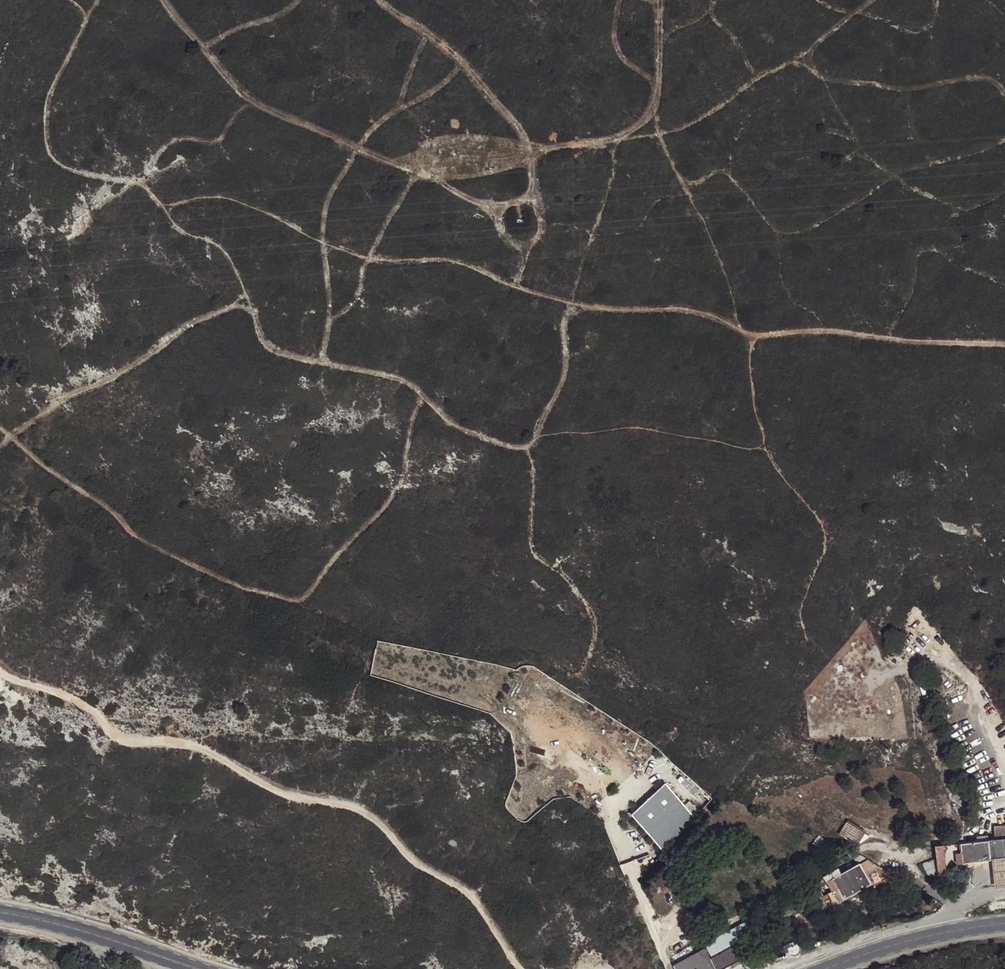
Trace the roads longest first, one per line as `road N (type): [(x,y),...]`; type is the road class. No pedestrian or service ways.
road 1 (track): [(1004,348),(833,322),(755,335),(709,310),(599,309),(446,258),(366,256),(222,195),(160,198),(142,184),(70,168),(47,154),(44,129),(58,78),(100,0)]
road 2 (track): [(578,303),(564,314),(557,393),(527,445),(474,433),(406,378),(263,344),(246,304),(174,332),(0,446)]
road 3 (track): [(0,668),(81,702),(116,734),(183,739),(287,793),(376,816),(422,864),(477,897),(529,968)]
road 4 (secondary): [(203,968),(0,912)]
road 5 (secondary): [(1004,924),(893,945),(826,968)]
road 6 (track): [(160,198),(186,231),(231,261),(246,304)]

